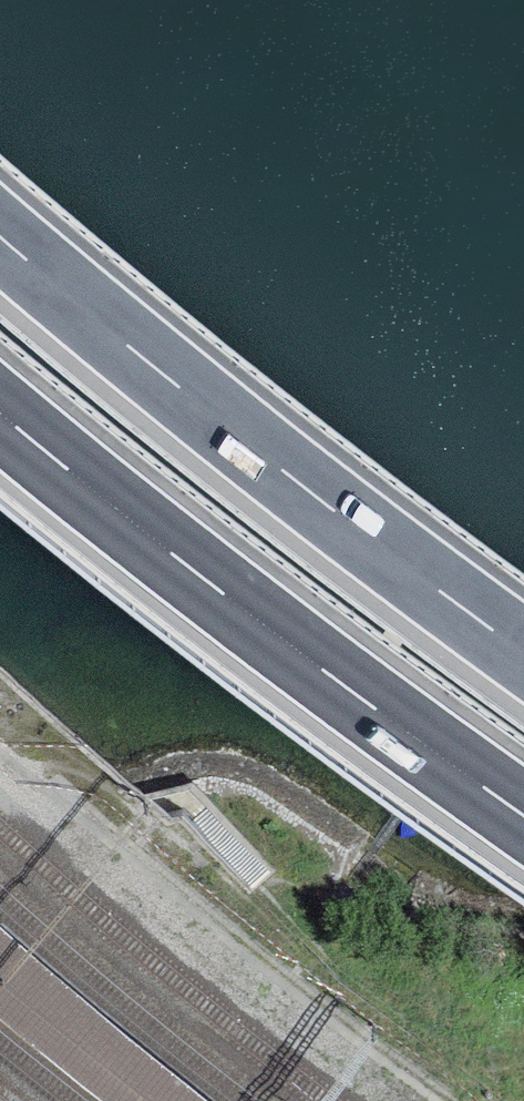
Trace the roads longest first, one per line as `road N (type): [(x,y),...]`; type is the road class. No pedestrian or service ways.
road 1 (motorway): [(523,652),(265,456),(0,236)]
road 2 (motorway): [(0,415),(342,685),(523,816)]

